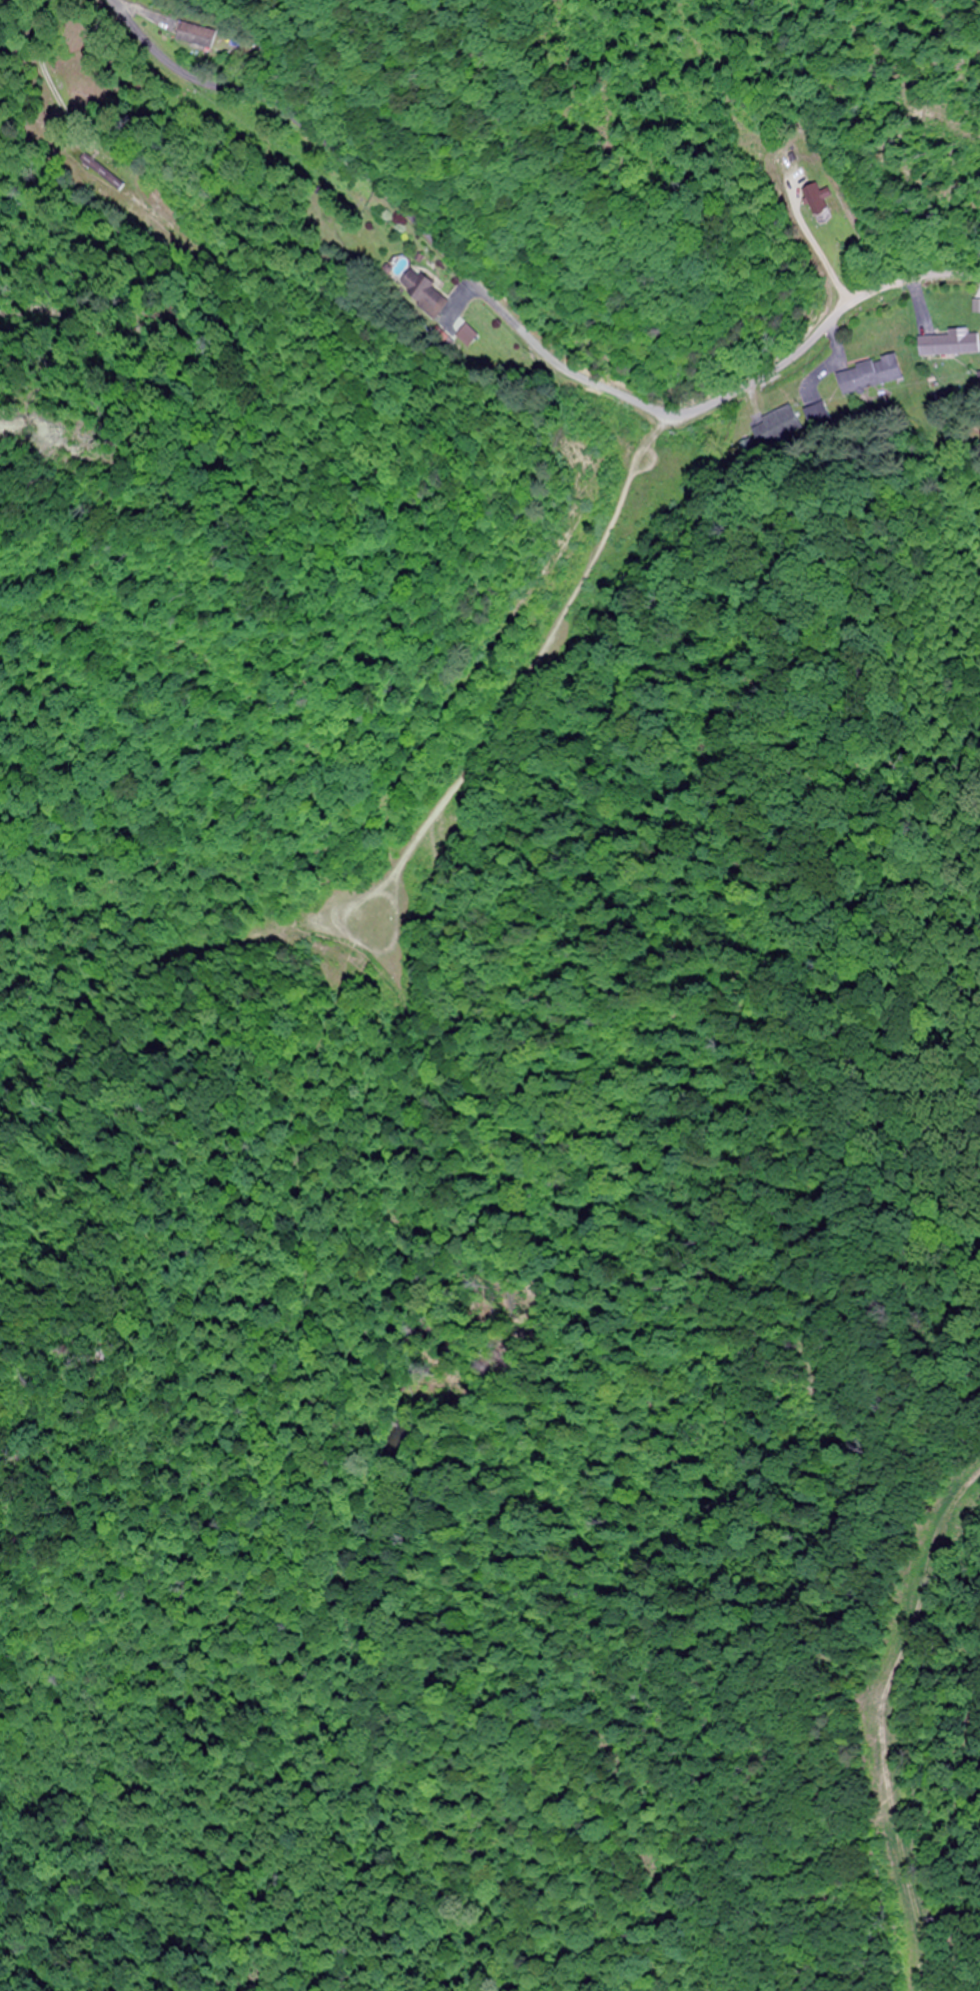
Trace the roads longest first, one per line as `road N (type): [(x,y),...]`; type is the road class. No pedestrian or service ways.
road 1 (residential): [(979,269),(908,273),(878,285),(784,366),(714,404),(682,412),(632,403),(566,365),(407,203),(325,136),(255,92),(202,85),(177,70),(117,0)]

